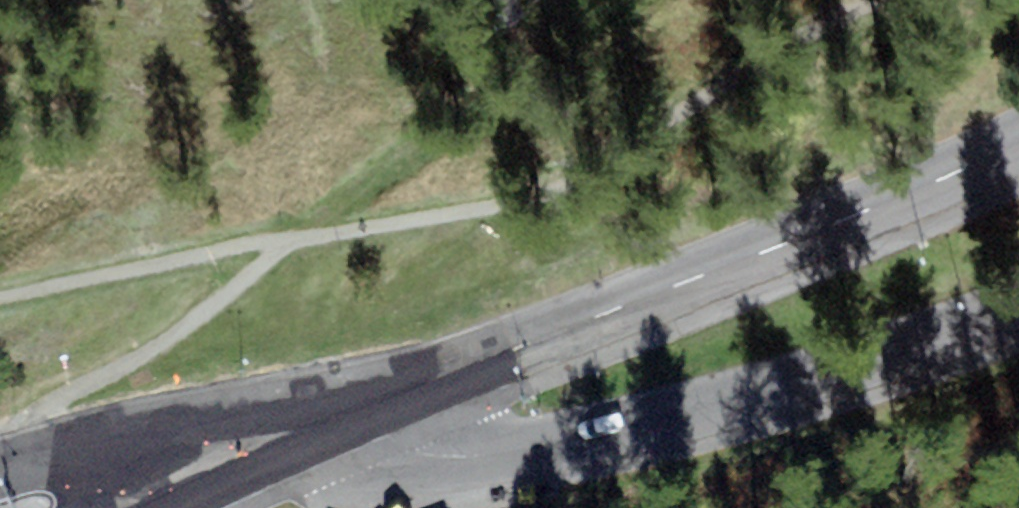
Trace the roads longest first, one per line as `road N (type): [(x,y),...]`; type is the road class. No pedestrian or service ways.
road 1 (tertiary): [(1018,143),(368,406)]
road 2 (residential): [(1018,331),(515,462),(470,463),(414,452),(368,406)]
road 3 (residential): [(227,468),(133,441),(91,445),(0,473)]
road 4 (tertiary): [(368,406),(227,468)]

